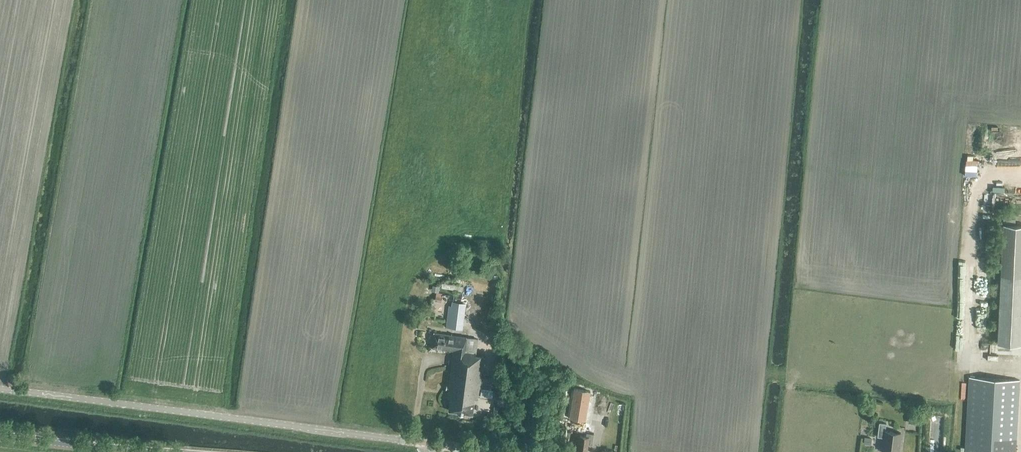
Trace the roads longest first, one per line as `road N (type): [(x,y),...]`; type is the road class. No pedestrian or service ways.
road 1 (unclassified): [(431,444),(0,389)]
road 2 (tertiary): [(148,451),(0,436)]

